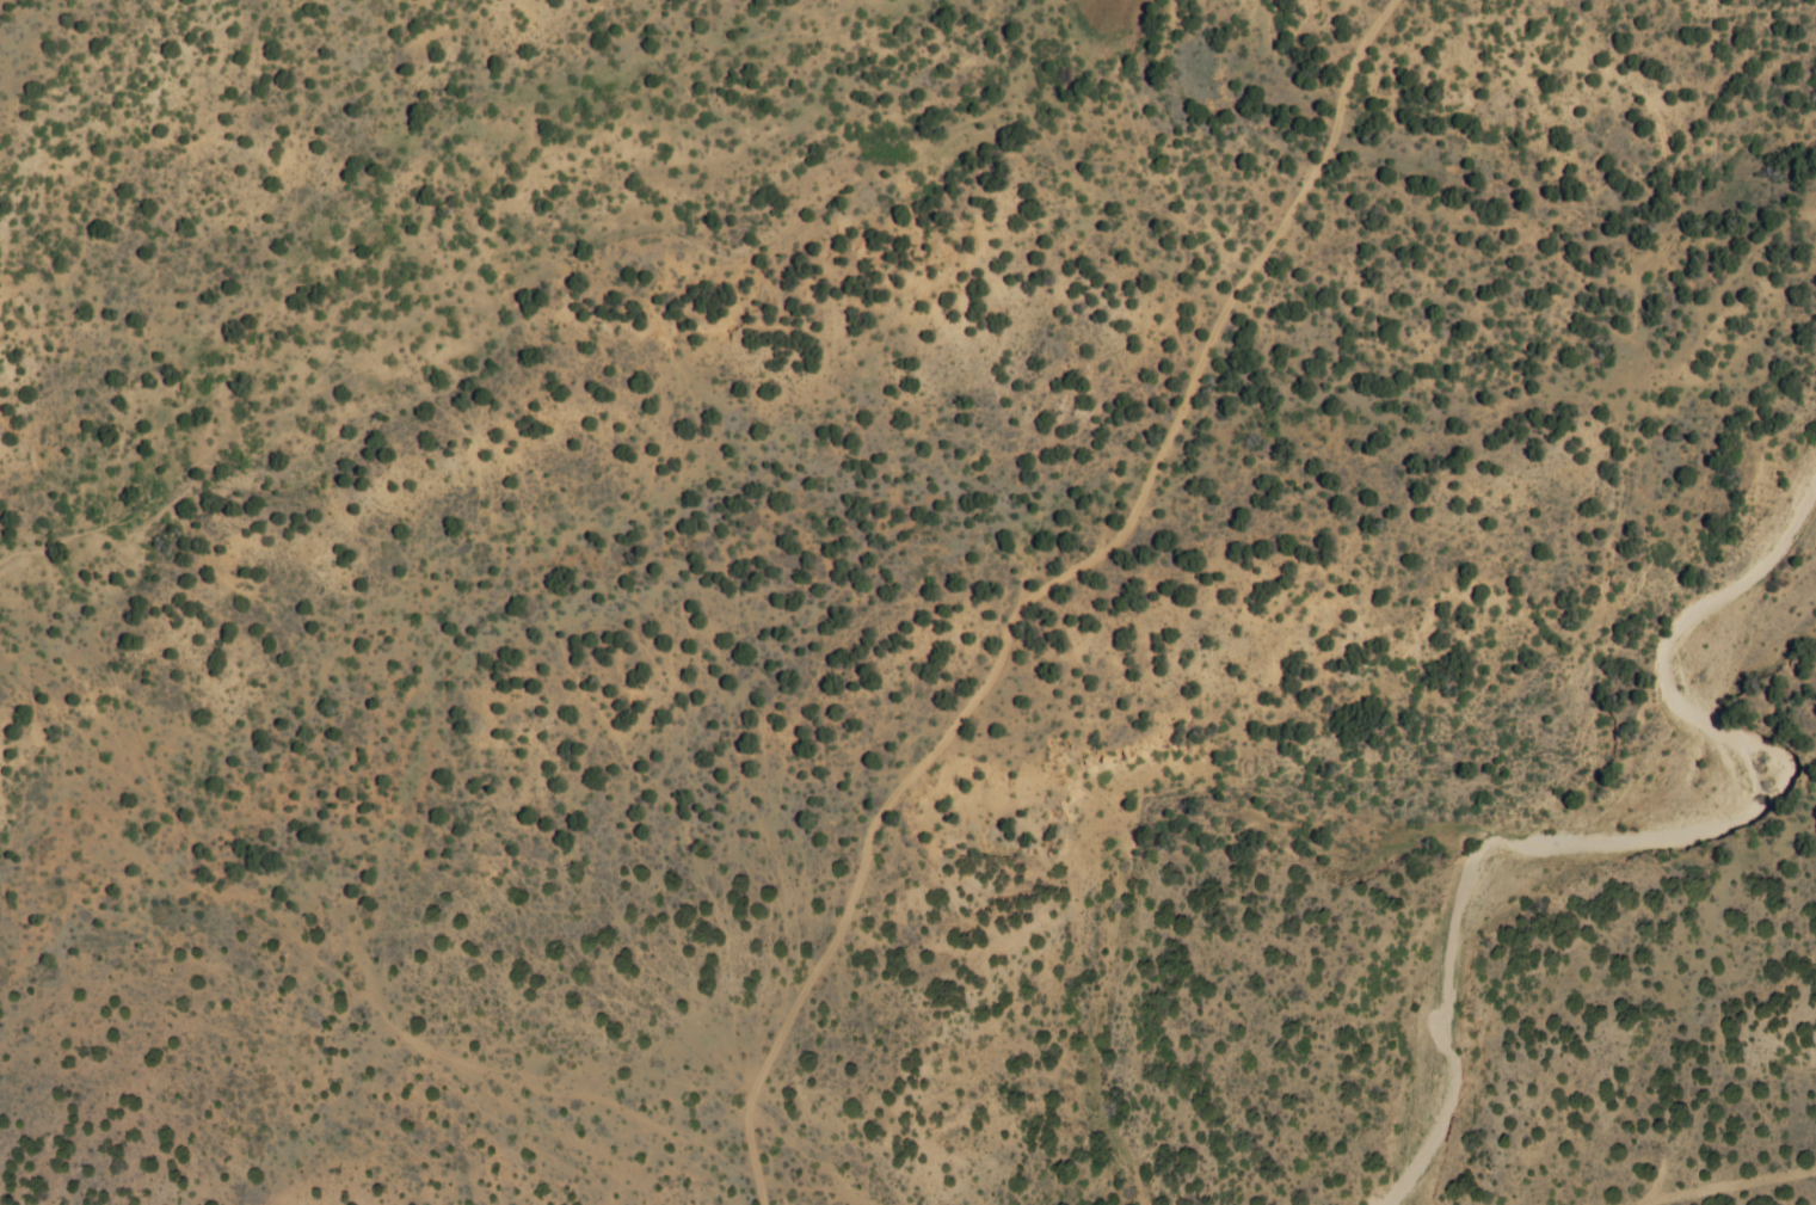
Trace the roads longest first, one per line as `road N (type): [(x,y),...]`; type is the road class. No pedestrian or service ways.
road 1 (track): [(1393,0),(1360,51),(1326,153),(1232,295),(1118,539),(1027,601),(993,677),(869,829),(852,893),(747,1113),(761,1204)]
road 2 (track): [(372,0),(368,57),(424,100)]

